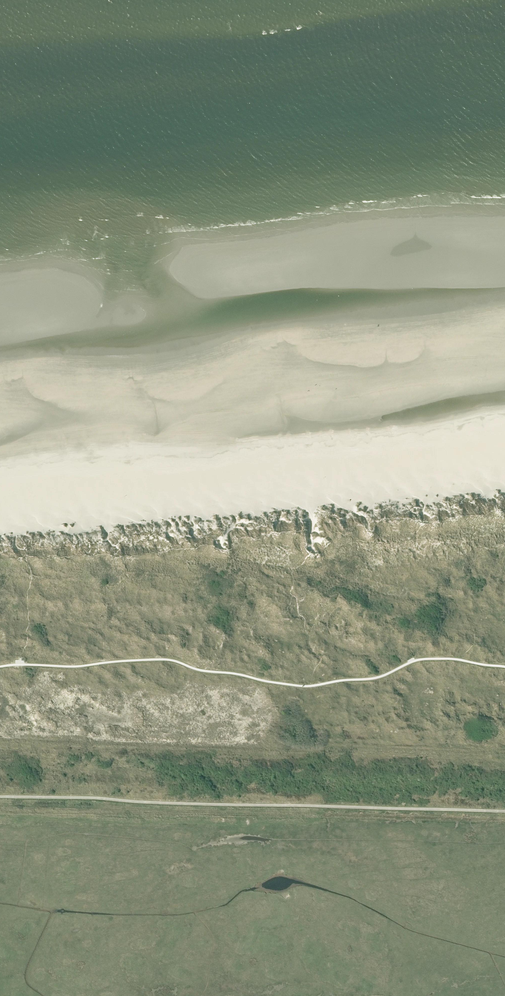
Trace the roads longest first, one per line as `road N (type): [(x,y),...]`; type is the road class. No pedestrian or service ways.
road 1 (track): [(0,805),(504,820)]

